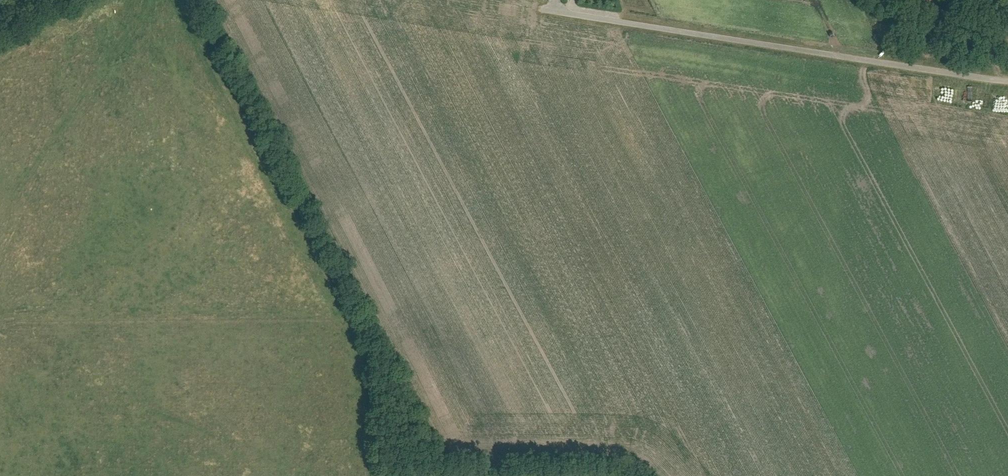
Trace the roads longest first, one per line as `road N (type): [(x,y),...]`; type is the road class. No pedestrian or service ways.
road 1 (unclassified): [(1007,80),(557,11)]

